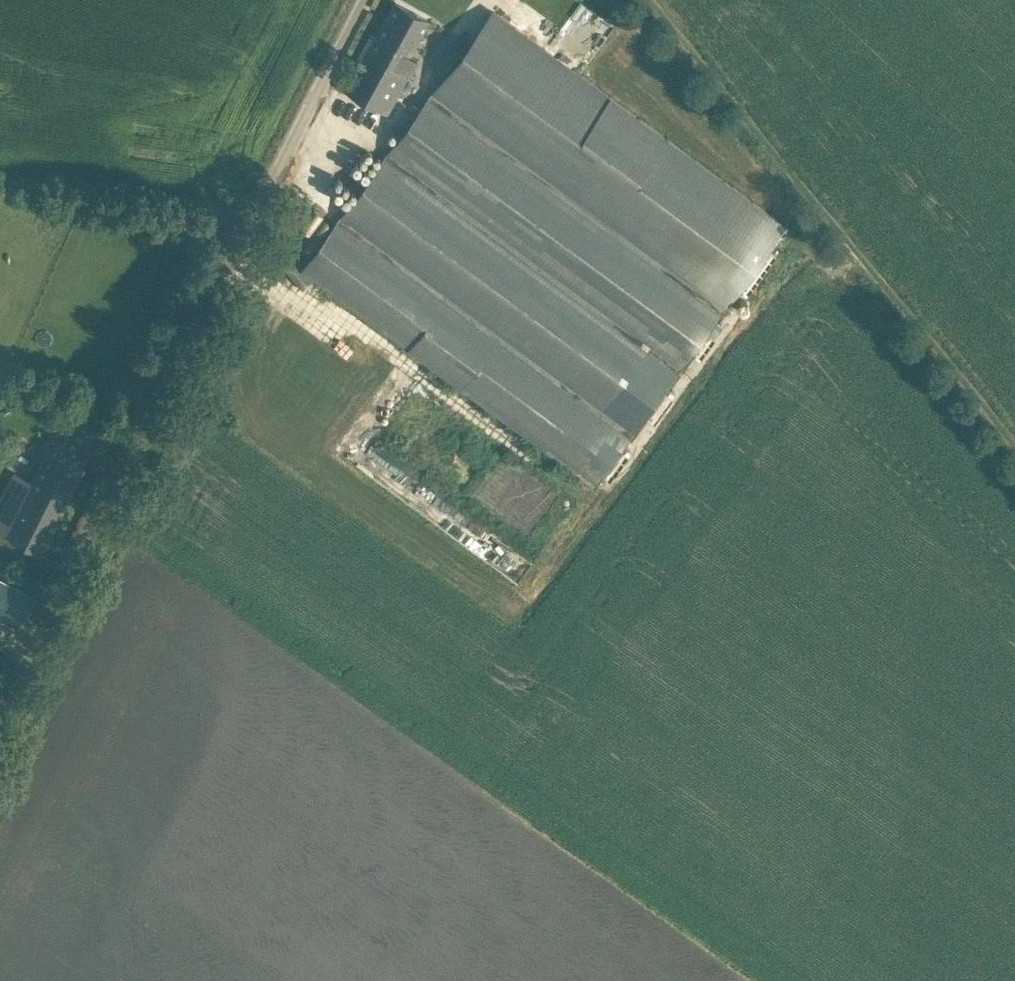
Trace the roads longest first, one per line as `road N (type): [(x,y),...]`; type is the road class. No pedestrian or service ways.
road 1 (unclassified): [(0,711),(364,0)]
road 2 (track): [(643,0),(1014,448)]

